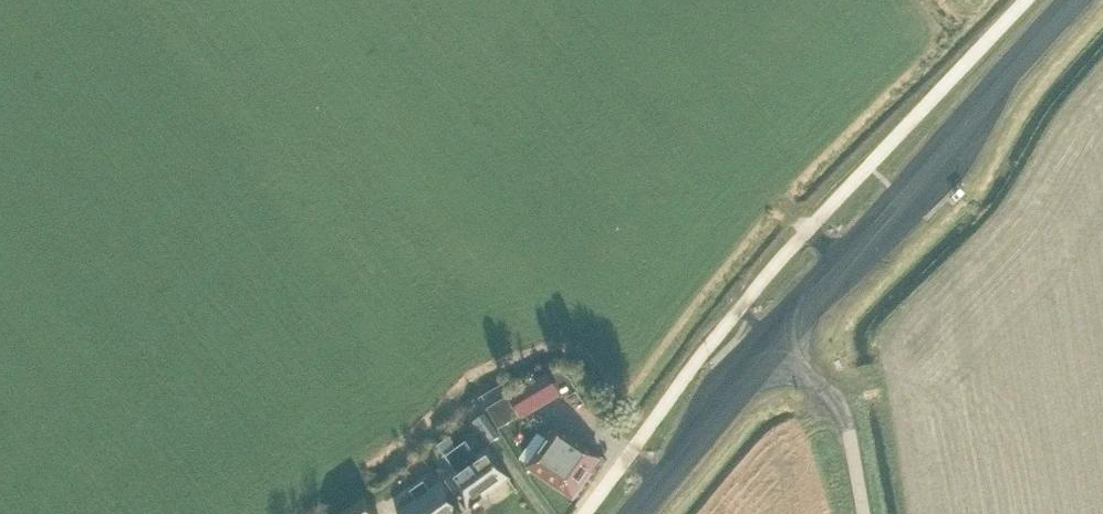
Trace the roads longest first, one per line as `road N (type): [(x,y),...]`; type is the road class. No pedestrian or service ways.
road 1 (primary): [(773,349),(1087,0)]
road 2 (primary): [(634,513),(773,349)]
road 3 (unclassified): [(862,513),(841,410),(773,349)]

